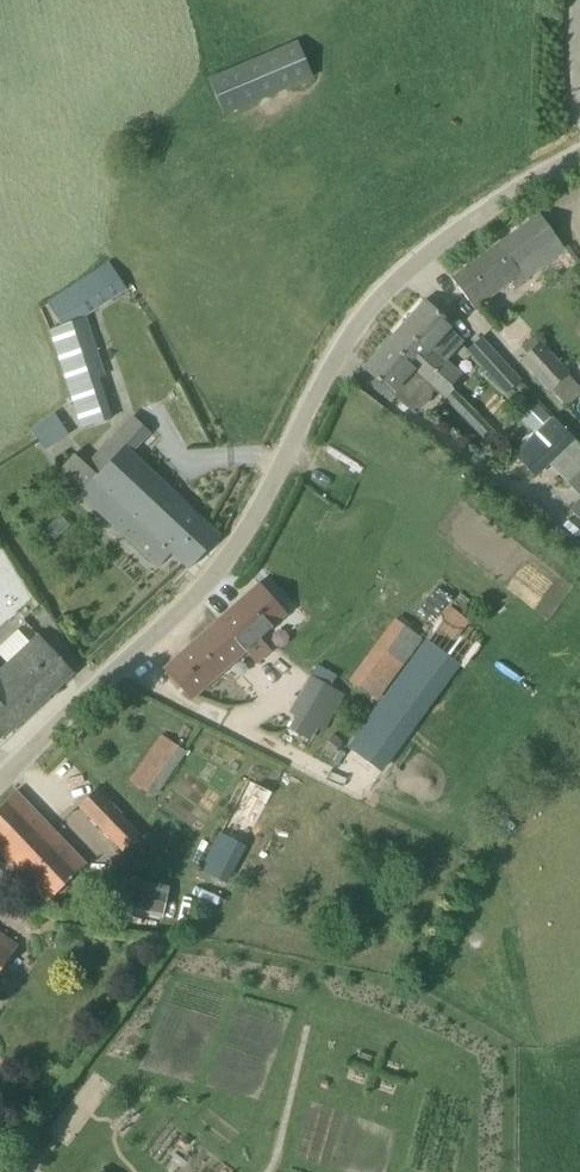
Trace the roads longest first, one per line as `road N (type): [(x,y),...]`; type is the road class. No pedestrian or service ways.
road 1 (unclassified): [(0,778),(245,551),(279,503),(351,349),(431,264),(579,169)]

